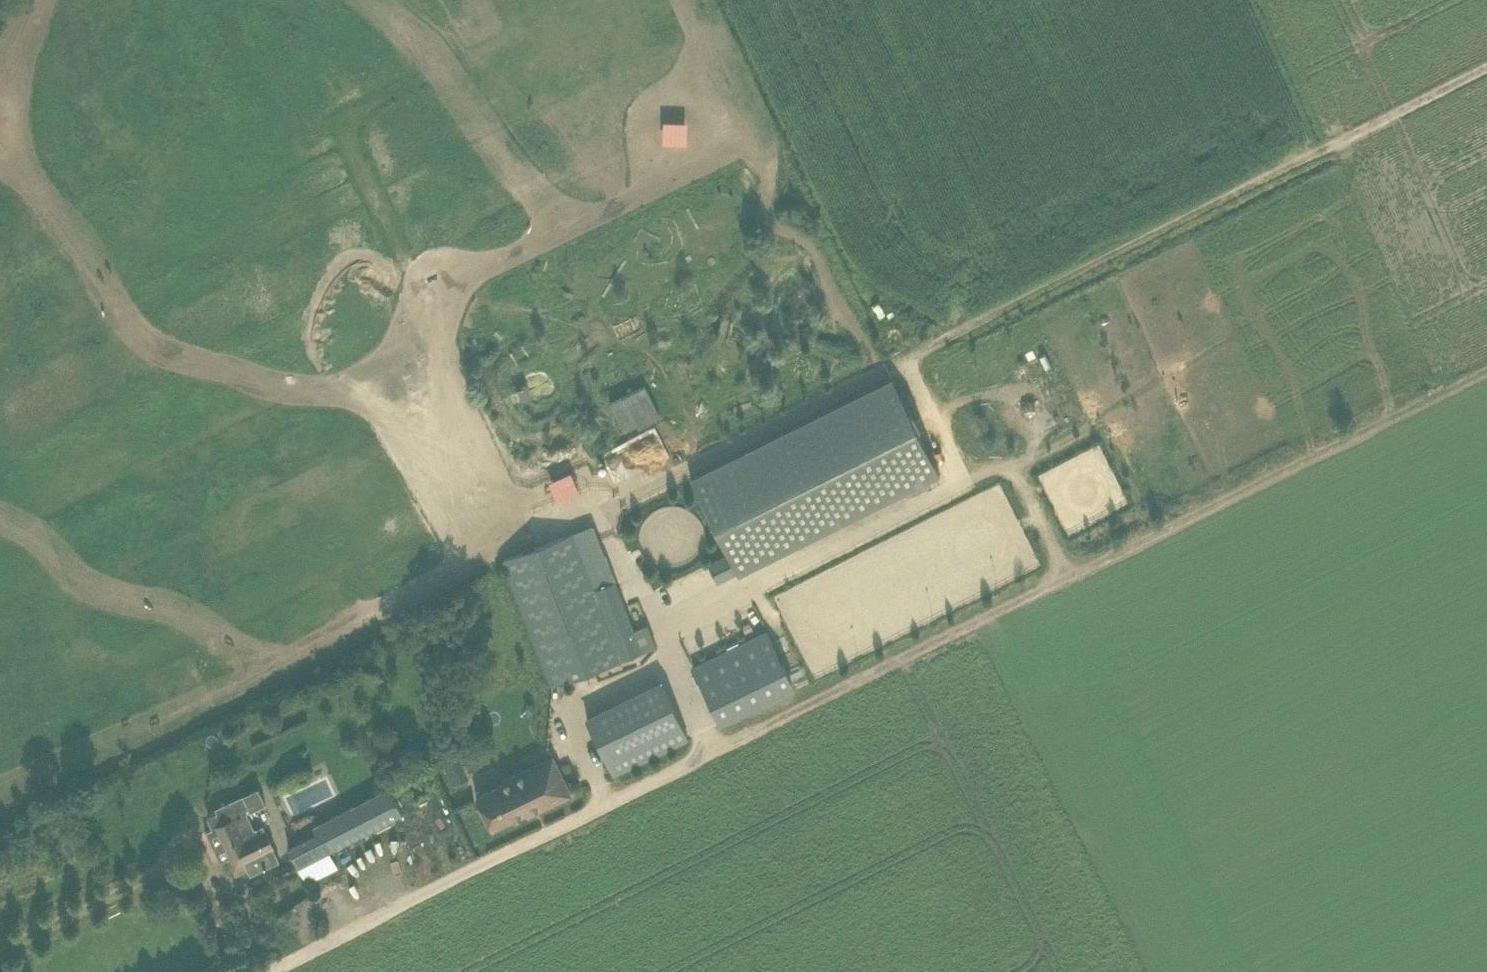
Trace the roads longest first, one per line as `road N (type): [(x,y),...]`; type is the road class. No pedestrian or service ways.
road 1 (track): [(1486,358),(253,971)]

